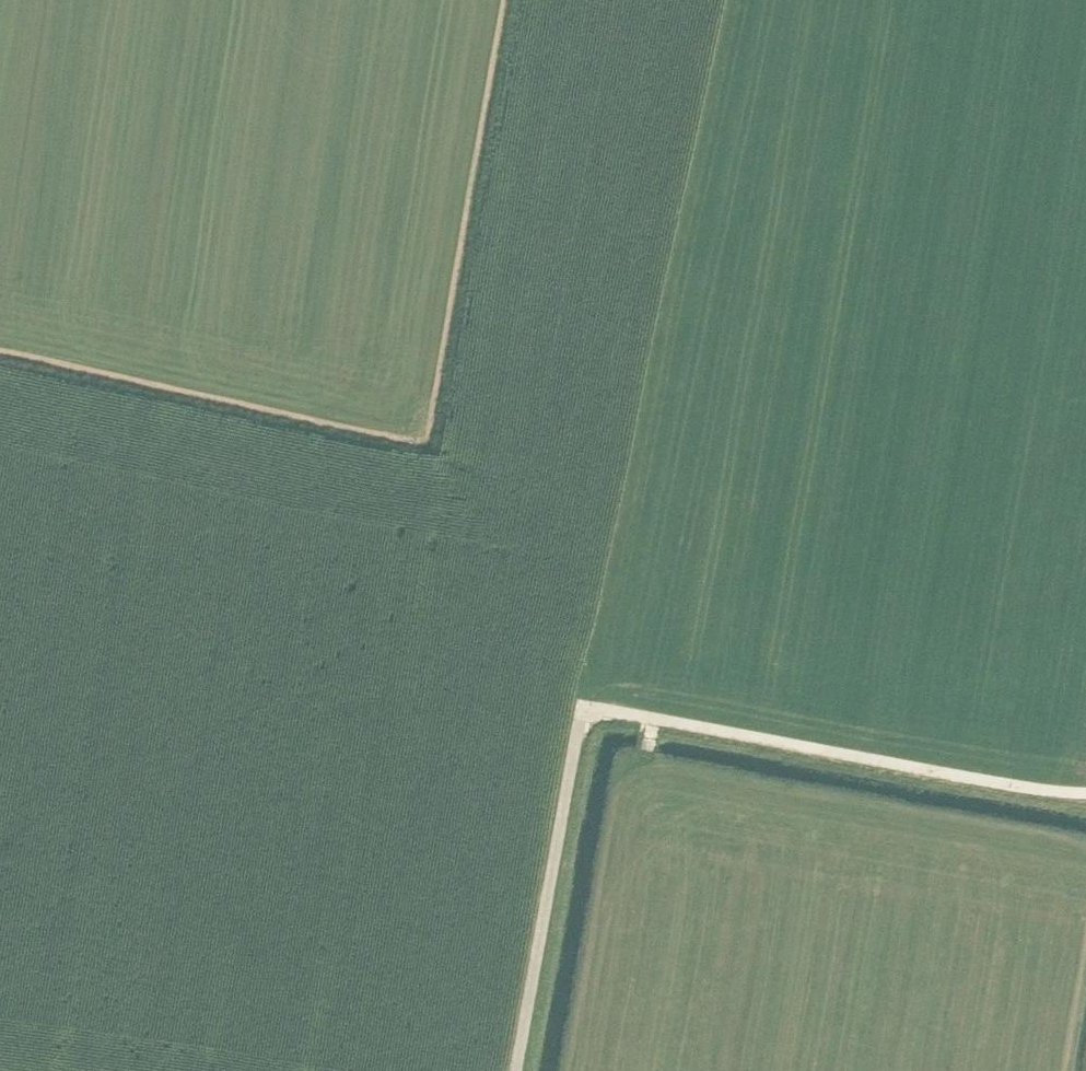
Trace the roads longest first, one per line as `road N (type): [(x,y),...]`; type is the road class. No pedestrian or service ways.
road 1 (track): [(517,1070),(579,726),(592,712),(622,710),(1085,797)]

